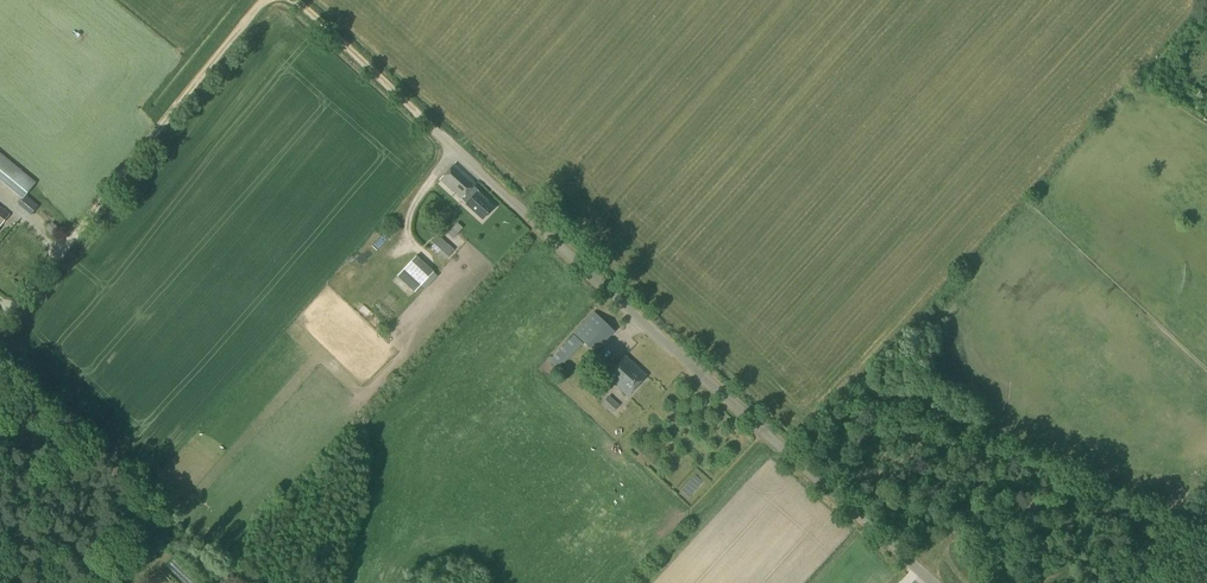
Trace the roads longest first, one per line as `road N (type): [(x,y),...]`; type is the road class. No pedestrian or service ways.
road 1 (unclassified): [(926,582),(289,0)]
road 2 (track): [(0,331),(263,0)]

